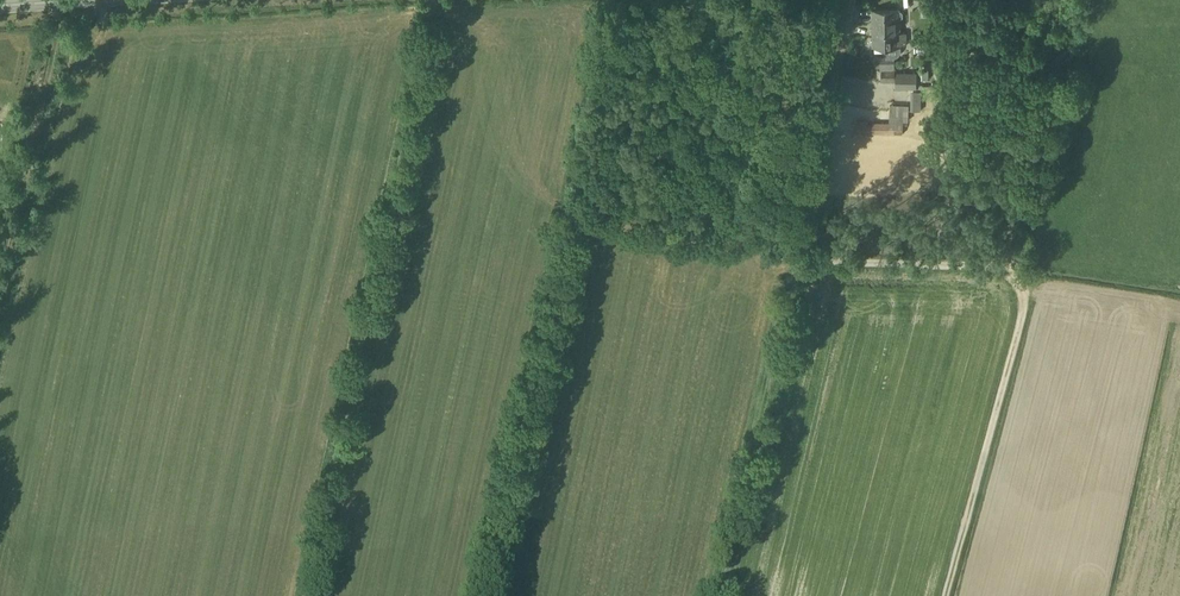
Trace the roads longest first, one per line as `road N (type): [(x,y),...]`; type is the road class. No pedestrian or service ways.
road 1 (track): [(947,595),(1024,297),(996,267),(795,249),(851,0)]
road 2 (track): [(302,595),(433,0)]
road 3 (track): [(718,595),(795,249)]
road 4 (track): [(0,246),(51,3)]

